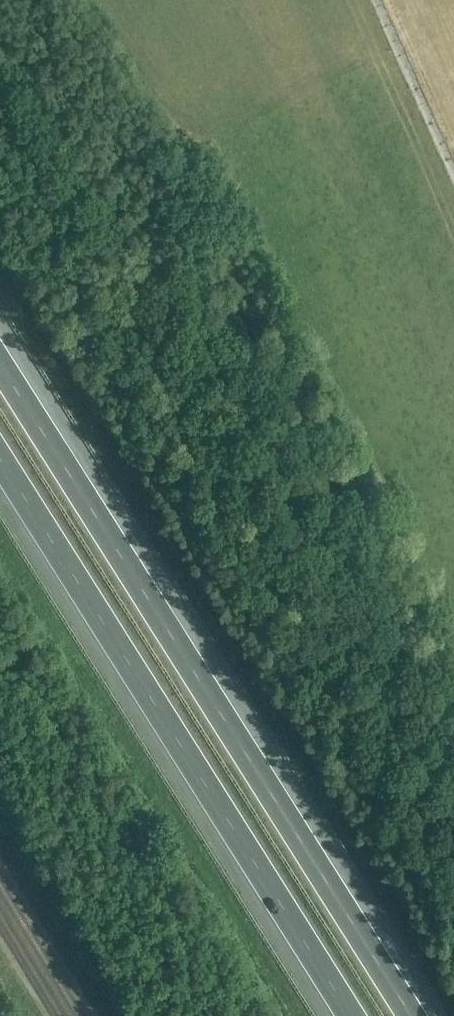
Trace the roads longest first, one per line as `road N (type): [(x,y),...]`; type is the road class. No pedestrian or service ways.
road 1 (motorway): [(412,1015),(0,358)]
road 2 (motorway): [(0,463),(349,1015)]
road 3 (track): [(453,179),(372,0)]

